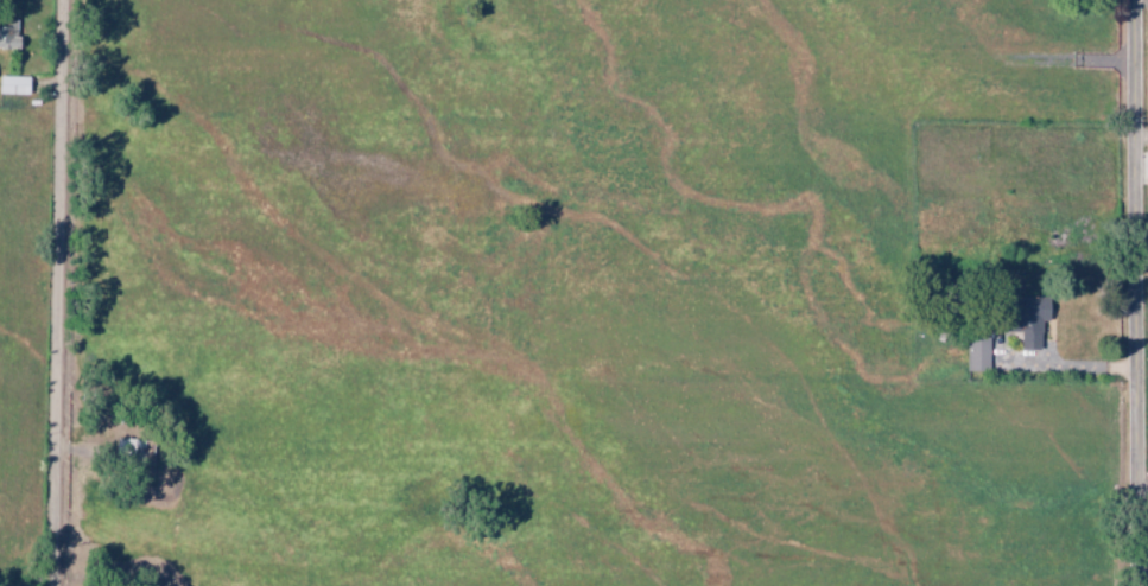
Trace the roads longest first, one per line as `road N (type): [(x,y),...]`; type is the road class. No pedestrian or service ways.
road 1 (residential): [(58,585),(68,0)]
road 2 (tertiary): [(1135,0),(1141,585)]

